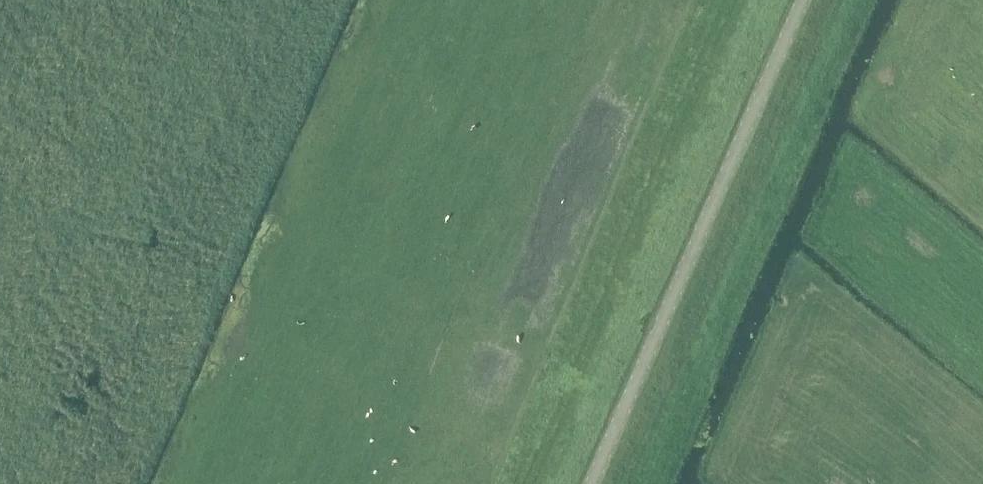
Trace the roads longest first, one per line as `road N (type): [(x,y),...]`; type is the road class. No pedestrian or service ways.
road 1 (unclassified): [(793,0),(581,483)]

